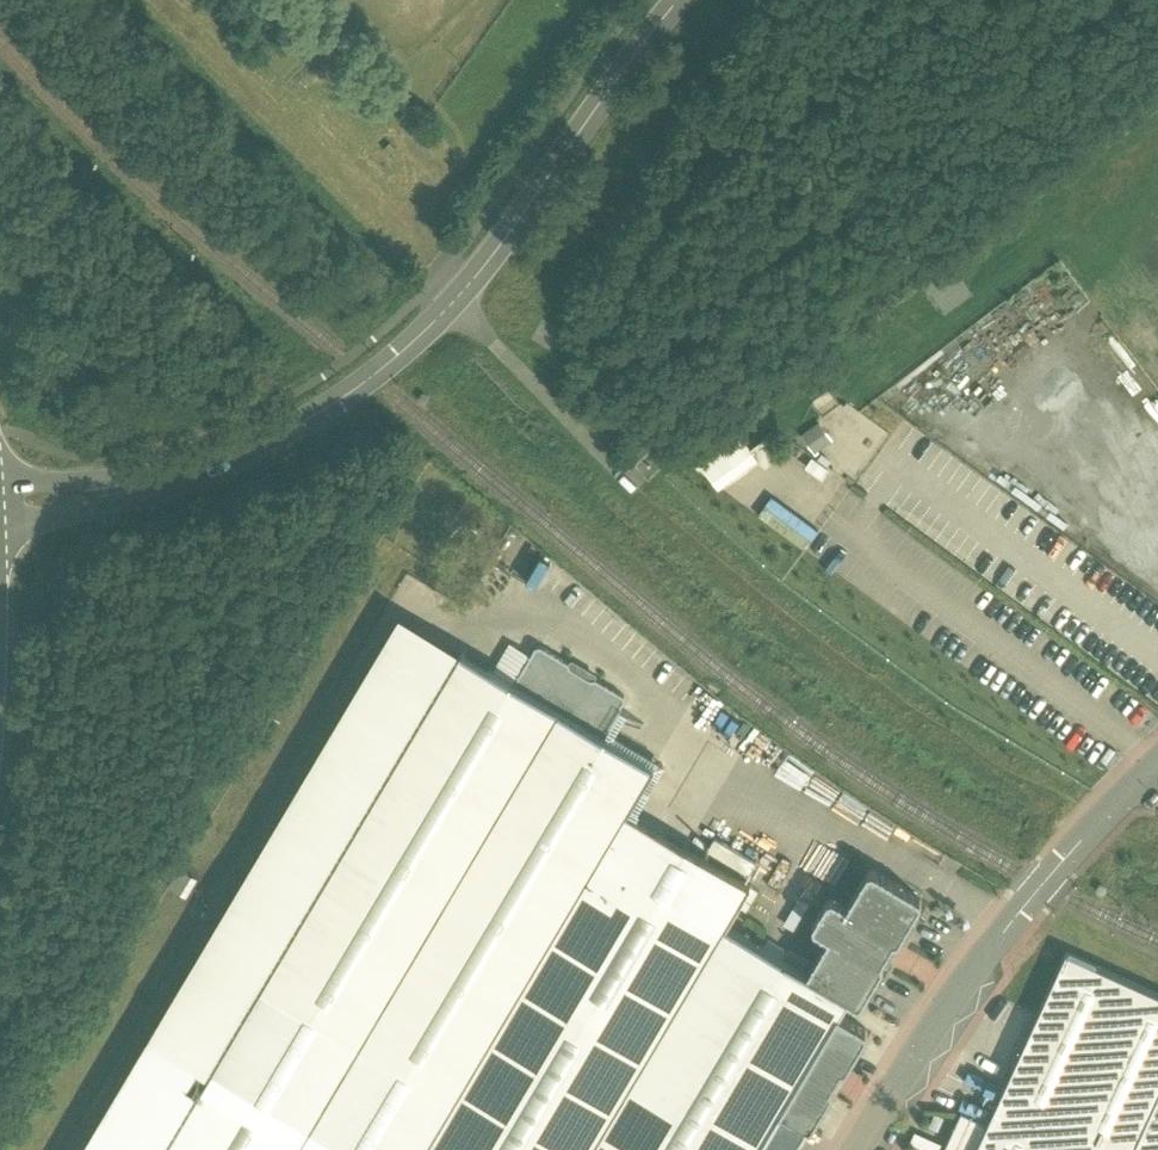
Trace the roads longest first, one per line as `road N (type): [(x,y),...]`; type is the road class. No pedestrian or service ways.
road 1 (tertiary): [(0,495),(170,477),(284,433),(368,380),(477,273),(677,0)]
road 2 (residential): [(856,1149),(914,1049),(1021,909),(1157,763)]

